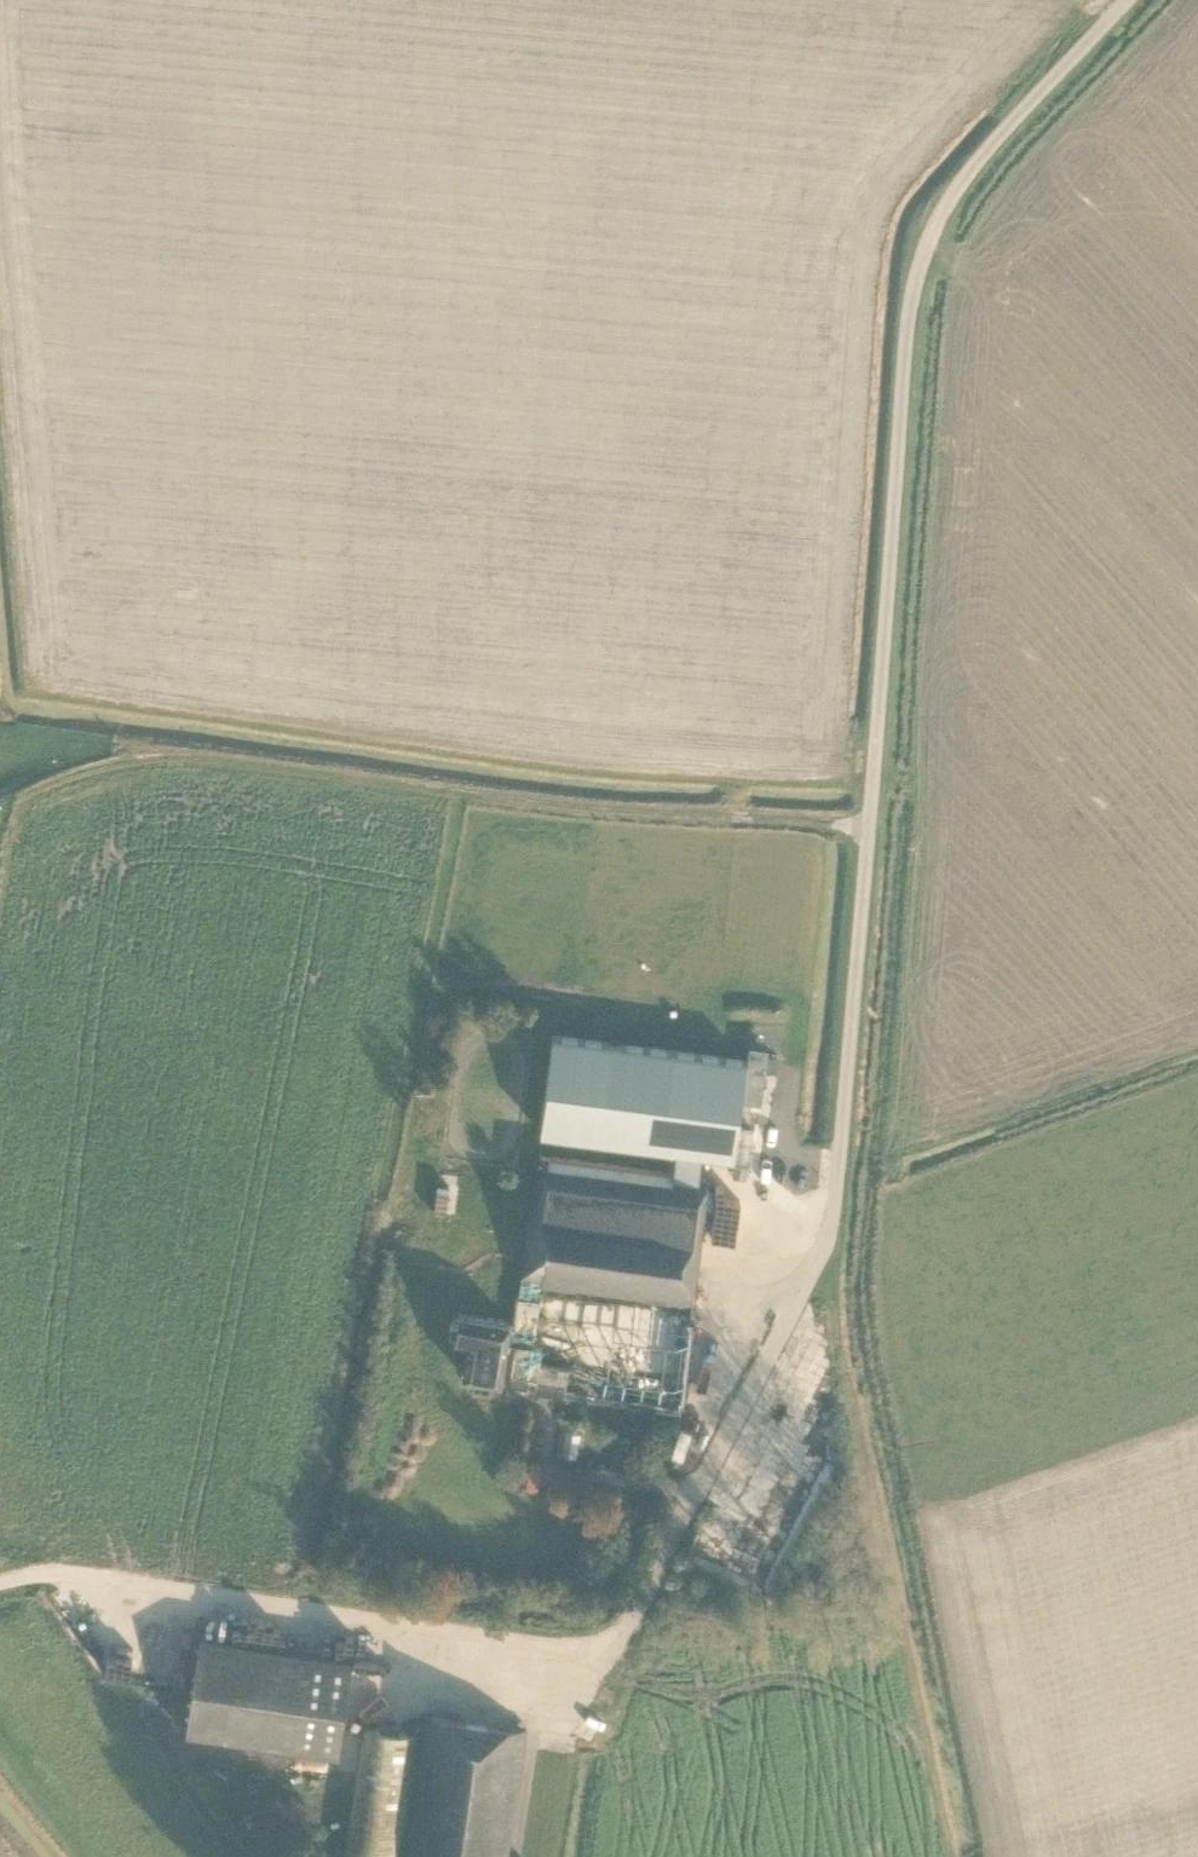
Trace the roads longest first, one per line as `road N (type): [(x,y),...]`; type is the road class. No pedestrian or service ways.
road 1 (unclassified): [(1125,0),(960,176),(917,258),(905,311),(835,1180),(816,1263),(616,1645)]

